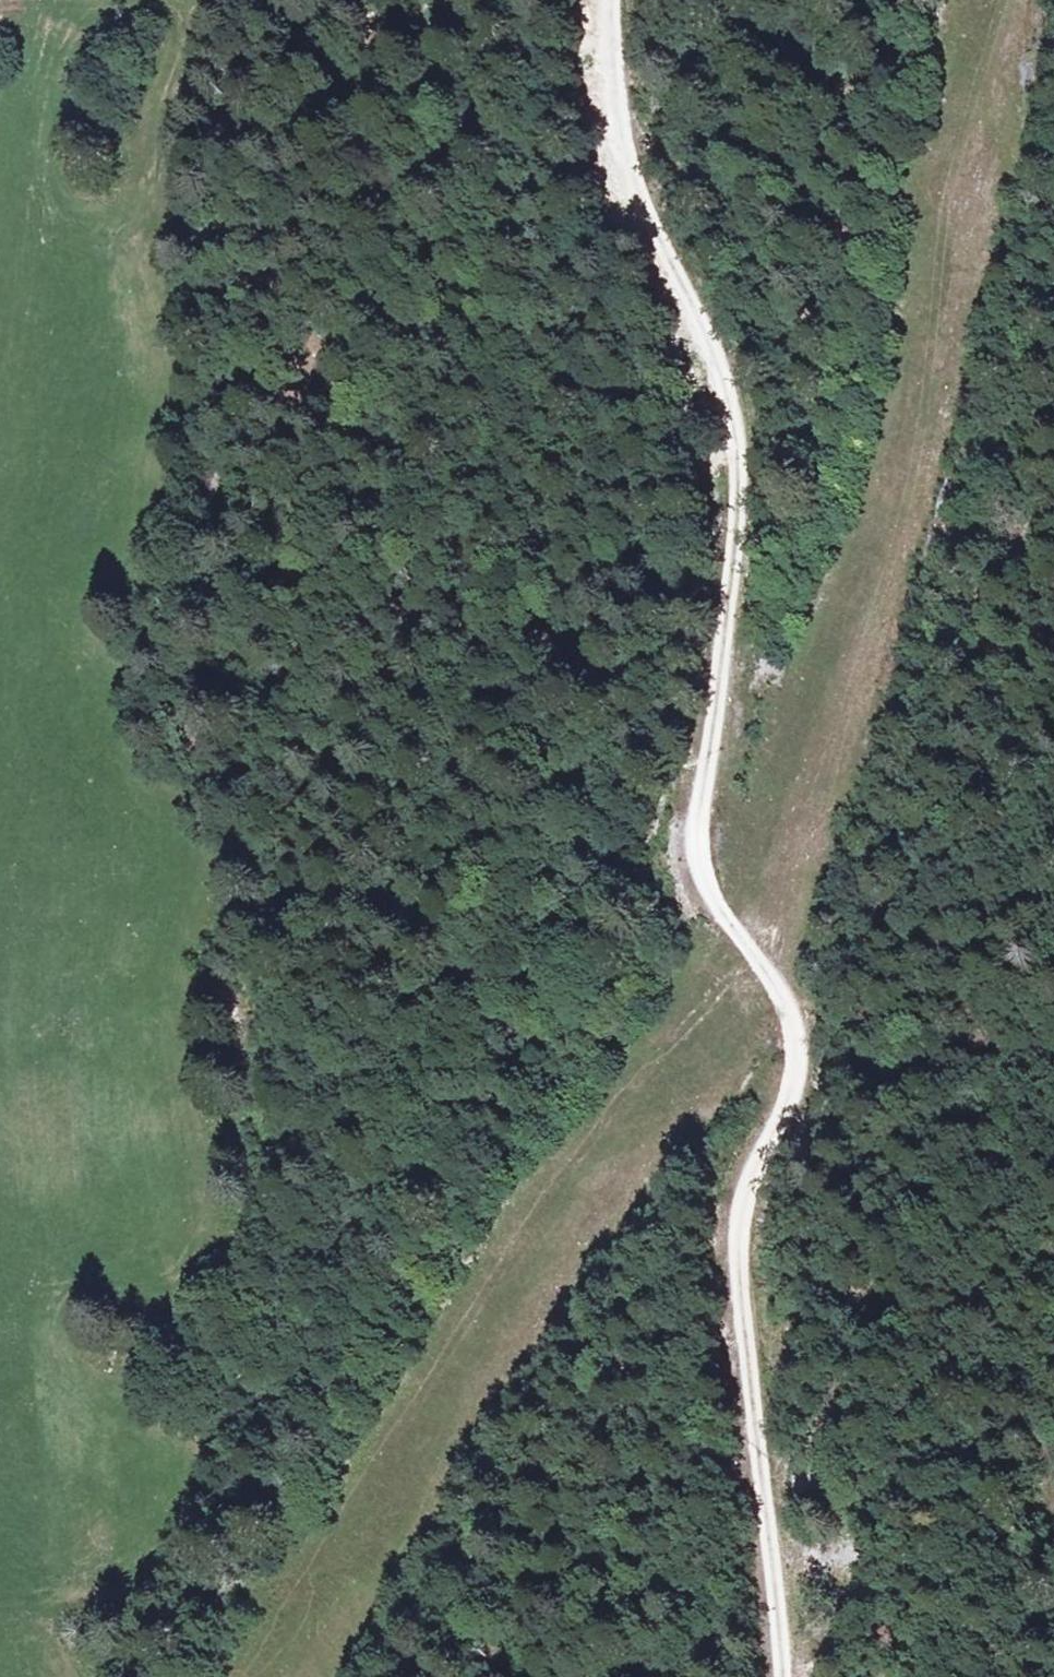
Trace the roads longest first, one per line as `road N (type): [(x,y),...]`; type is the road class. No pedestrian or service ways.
road 1 (track): [(616,0),(613,44),(633,168),(733,428),(737,465),(703,778),(707,866),(714,900),(775,987),(797,1054),(791,1090),(746,1202),(741,1295),(779,1676)]

